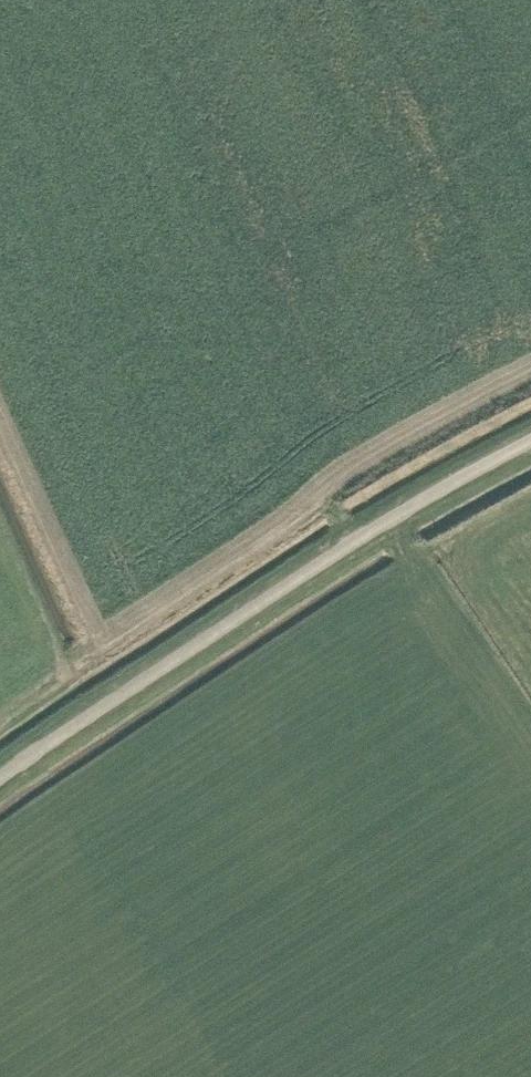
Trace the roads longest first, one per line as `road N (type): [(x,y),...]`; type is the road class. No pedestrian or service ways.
road 1 (unclassified): [(0,776),(373,527),(530,440)]

